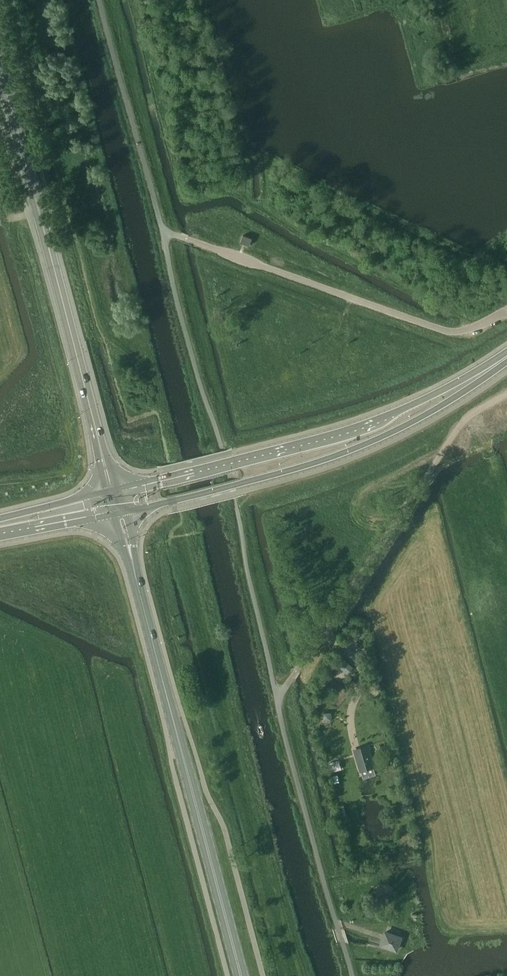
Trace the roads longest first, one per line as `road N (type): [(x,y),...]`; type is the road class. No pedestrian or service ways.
road 1 (primary): [(241,975),(119,512)]
road 2 (primary): [(113,492),(0,69)]
road 3 (primary): [(119,512),(362,446),(467,391),(506,358)]
road 4 (primary): [(506,356),(364,427),(113,492)]
road 5 (unclassified): [(277,699),(464,420),(506,395)]
road 6 (unclassified): [(506,315),(442,330),(162,230)]
road 7 (primary): [(0,536),(119,512)]

